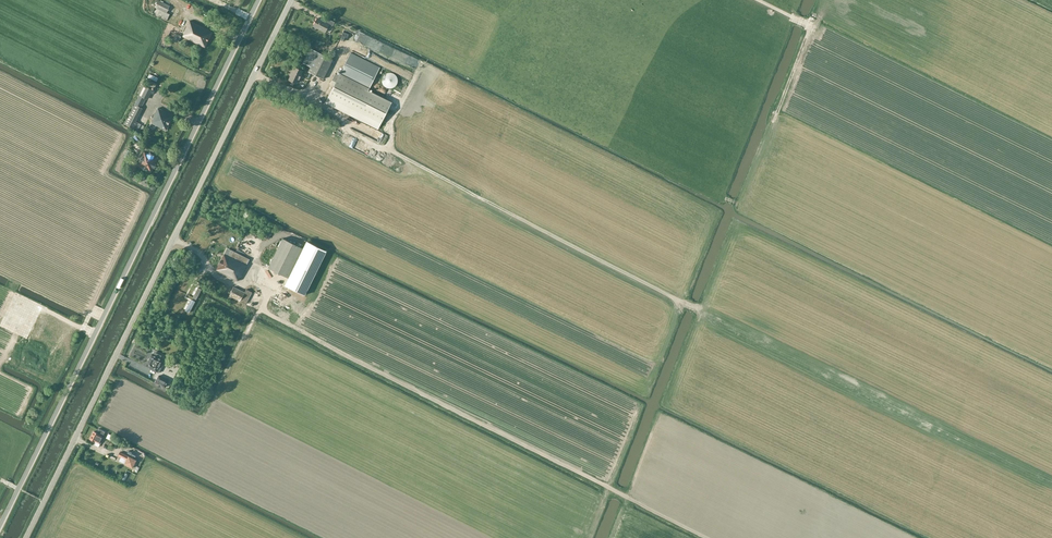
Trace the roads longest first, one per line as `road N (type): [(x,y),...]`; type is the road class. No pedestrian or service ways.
road 1 (unclassified): [(0,526),(259,0)]
road 2 (track): [(707,537),(260,310)]
road 3 (tertiary): [(107,373),(292,0)]
road 4 (tertiary): [(107,373),(44,502)]

